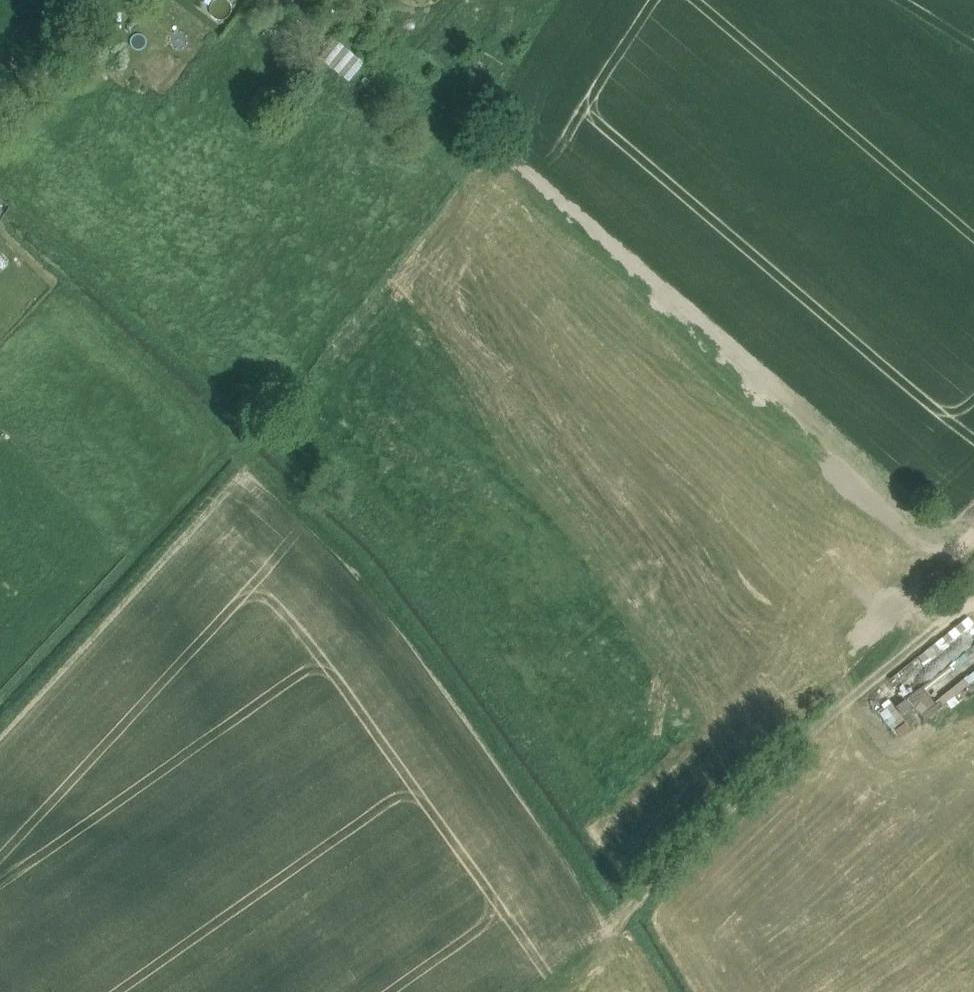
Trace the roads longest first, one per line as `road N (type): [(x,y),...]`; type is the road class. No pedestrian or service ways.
road 1 (track): [(973,602),(821,723),(653,883),(602,946)]

